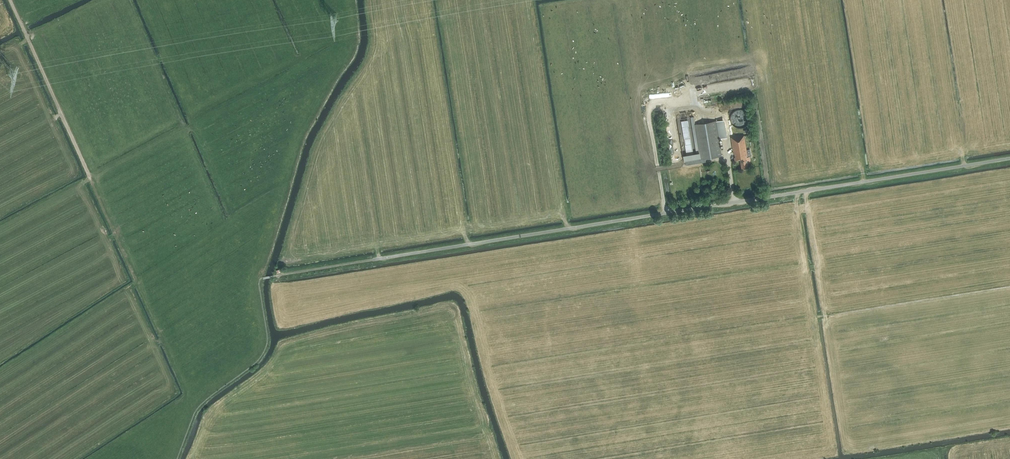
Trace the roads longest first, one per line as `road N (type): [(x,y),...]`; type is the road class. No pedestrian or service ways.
road 1 (unclassified): [(373,260),(1009,158)]
road 2 (track): [(11,0),(90,176)]

